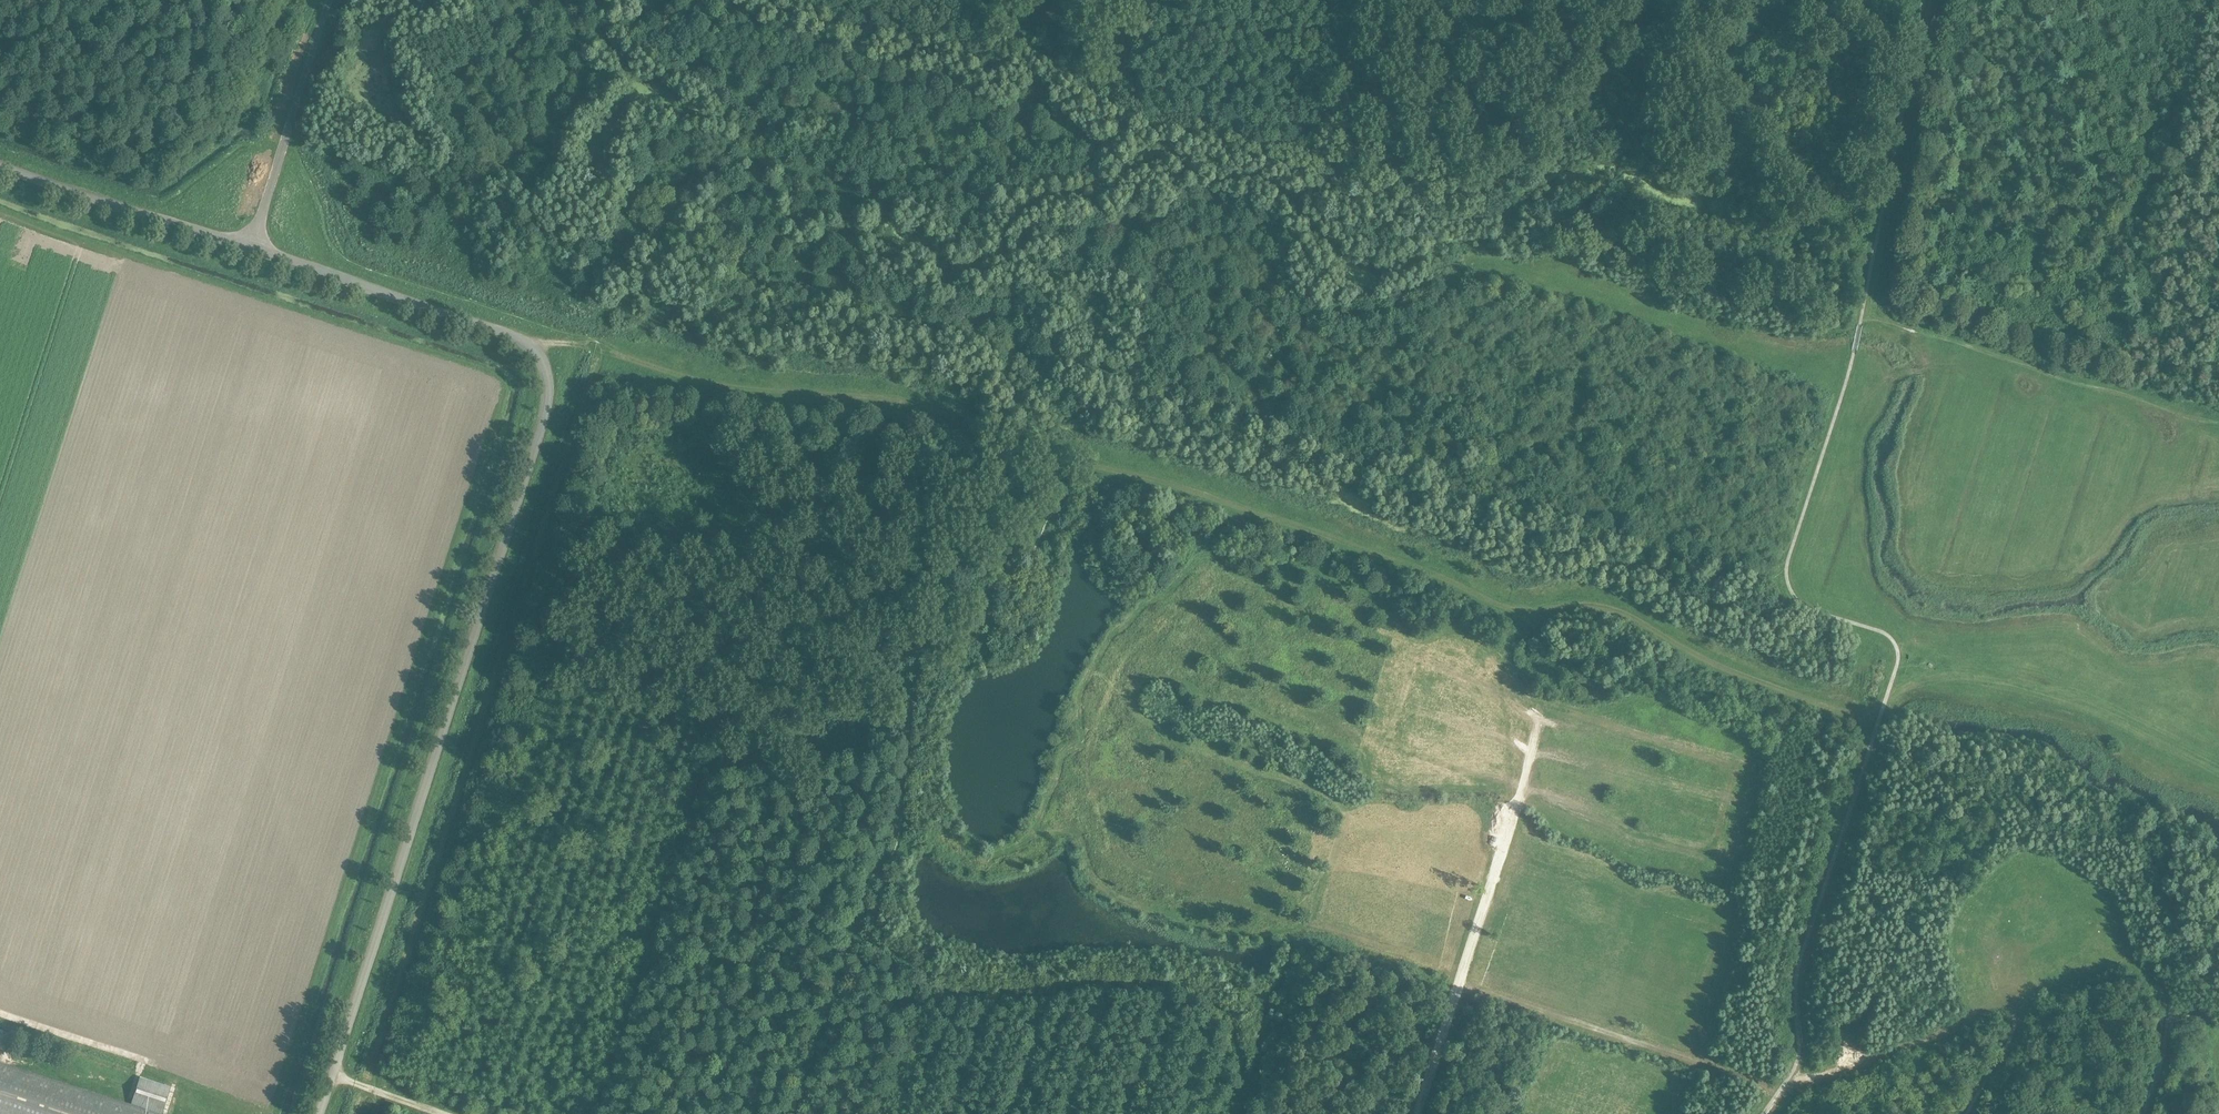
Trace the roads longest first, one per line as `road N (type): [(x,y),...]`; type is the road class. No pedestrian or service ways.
road 1 (unclassified): [(323,1113),(552,384),(531,345),(251,249)]
road 2 (track): [(1045,451),(1193,491),(1493,602),(1622,620),(1717,665),(1878,724)]
road 3 (track): [(375,1092),(605,350)]
road 4 (track): [(605,350),(719,385),(861,394),(999,430)]
road 5 (track): [(2218,424),(1865,313)]
road 6 (track): [(1891,688),(1969,670),(2044,684),(2123,720),(2177,763),(2218,777)]
road 7 (unclassified): [(251,249),(0,165)]
road 8 (unclassified): [(251,249),(331,0)]

